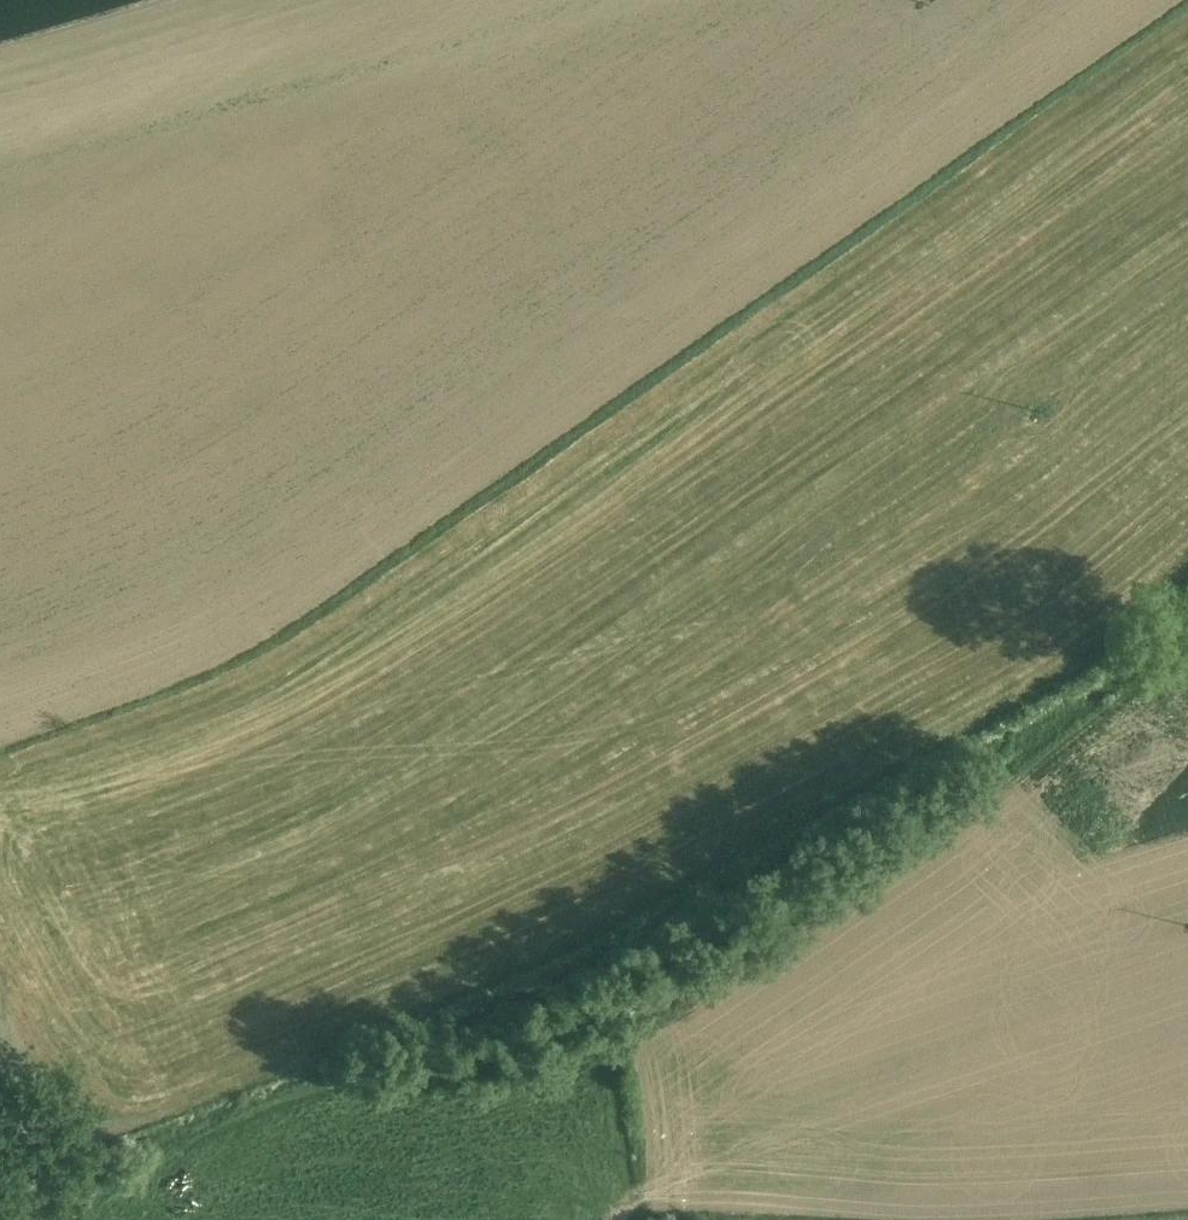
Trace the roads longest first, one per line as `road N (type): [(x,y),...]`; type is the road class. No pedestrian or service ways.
road 1 (unclassified): [(50,1219),(0,1084)]

